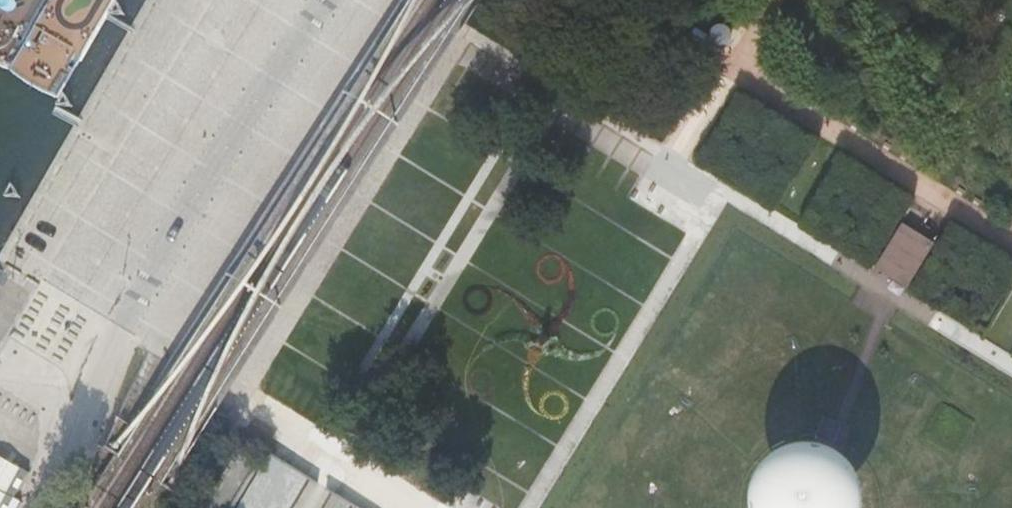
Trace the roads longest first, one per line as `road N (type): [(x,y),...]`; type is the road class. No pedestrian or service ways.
road 1 (primary): [(445,507),(738,0)]
road 2 (primary): [(692,0),(402,507)]

